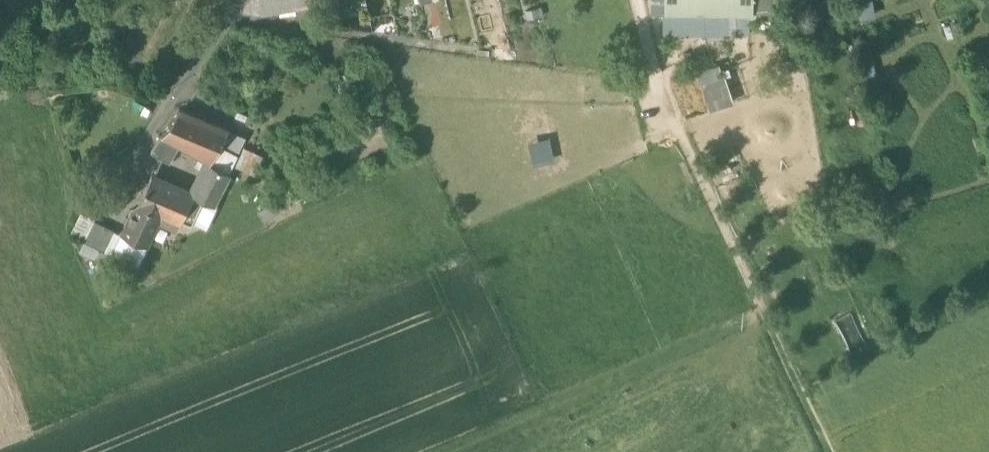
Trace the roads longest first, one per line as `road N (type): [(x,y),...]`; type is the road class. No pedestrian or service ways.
road 1 (track): [(678,132),(827,451)]
road 2 (residential): [(245,0),(142,147)]
road 3 (residential): [(638,0),(657,87),(678,132)]

